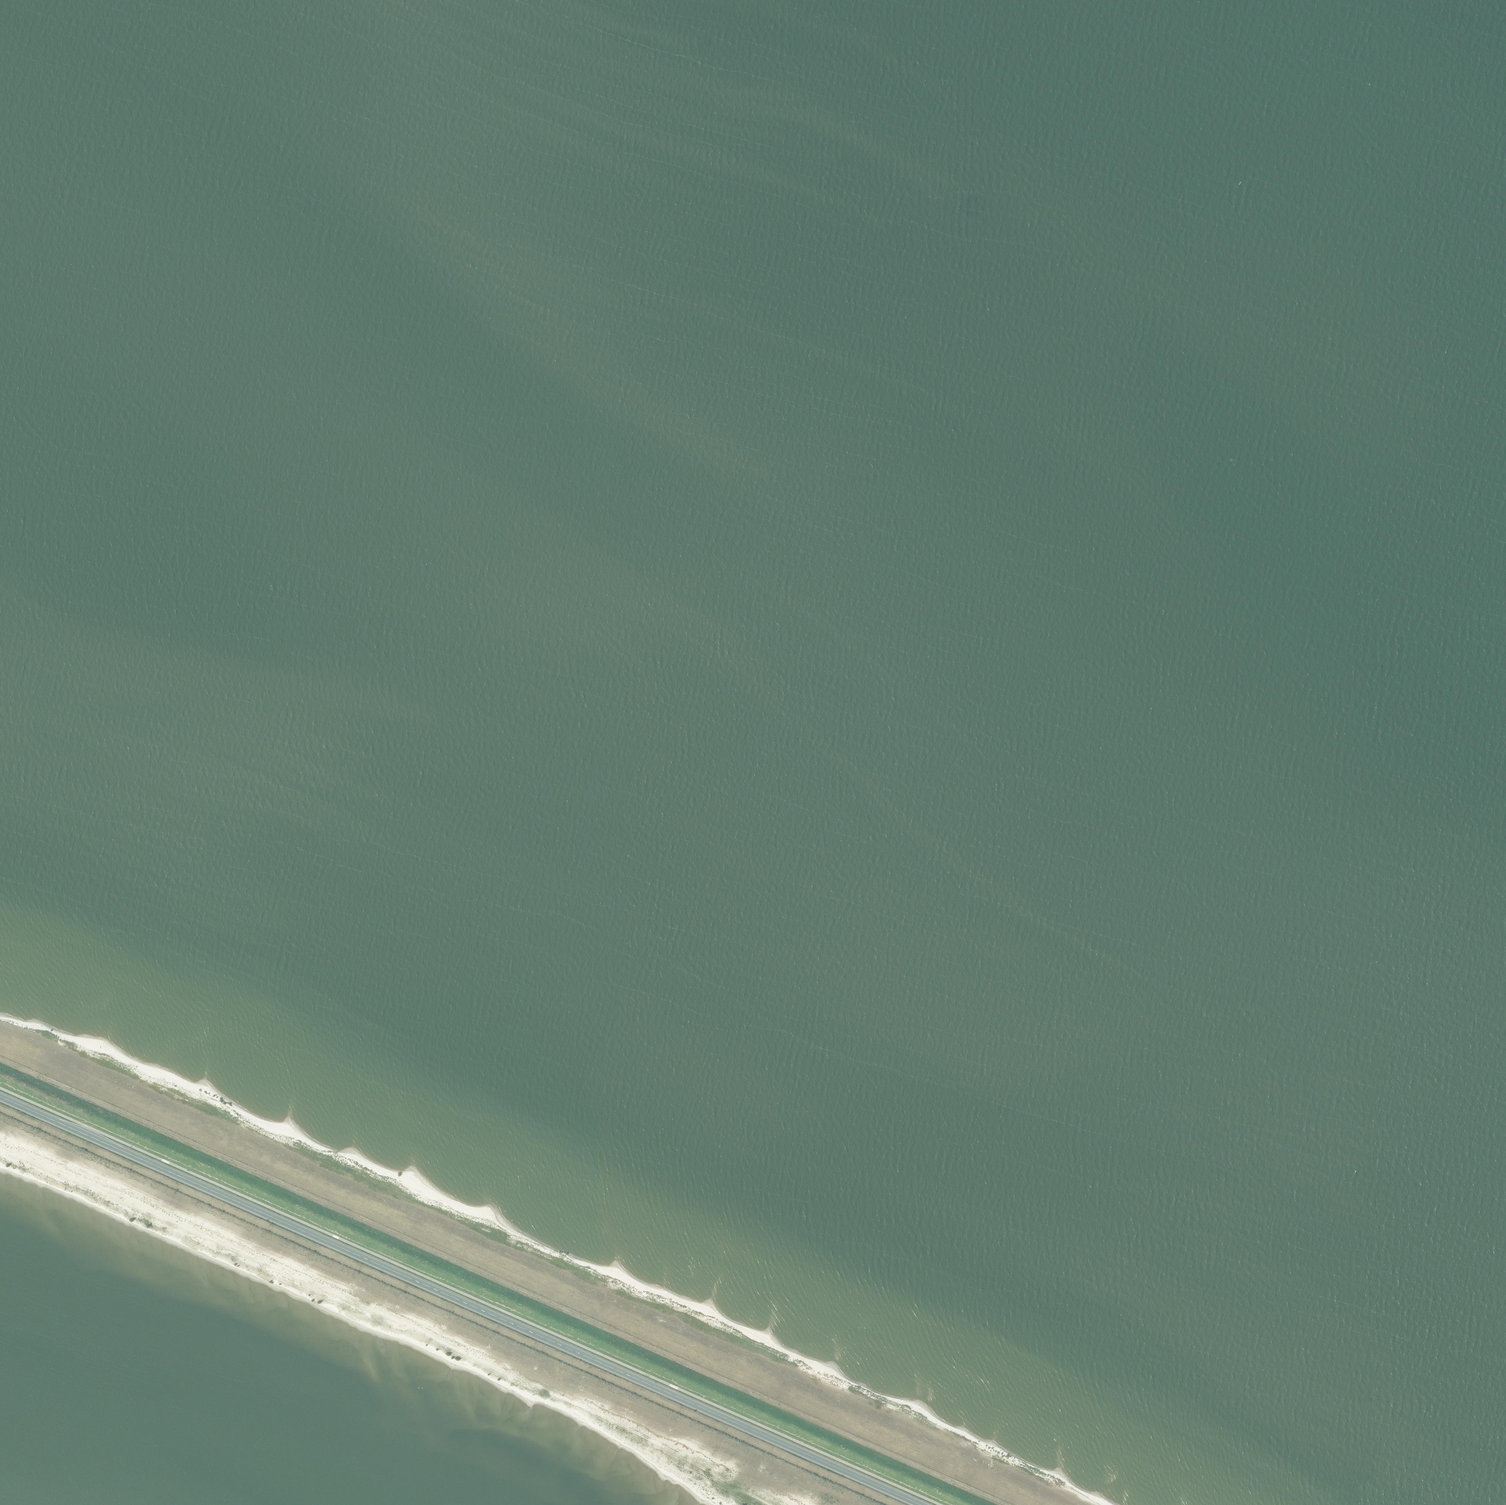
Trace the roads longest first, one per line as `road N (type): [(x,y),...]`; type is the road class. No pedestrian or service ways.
road 1 (trunk): [(921,1504),(0,1097)]

